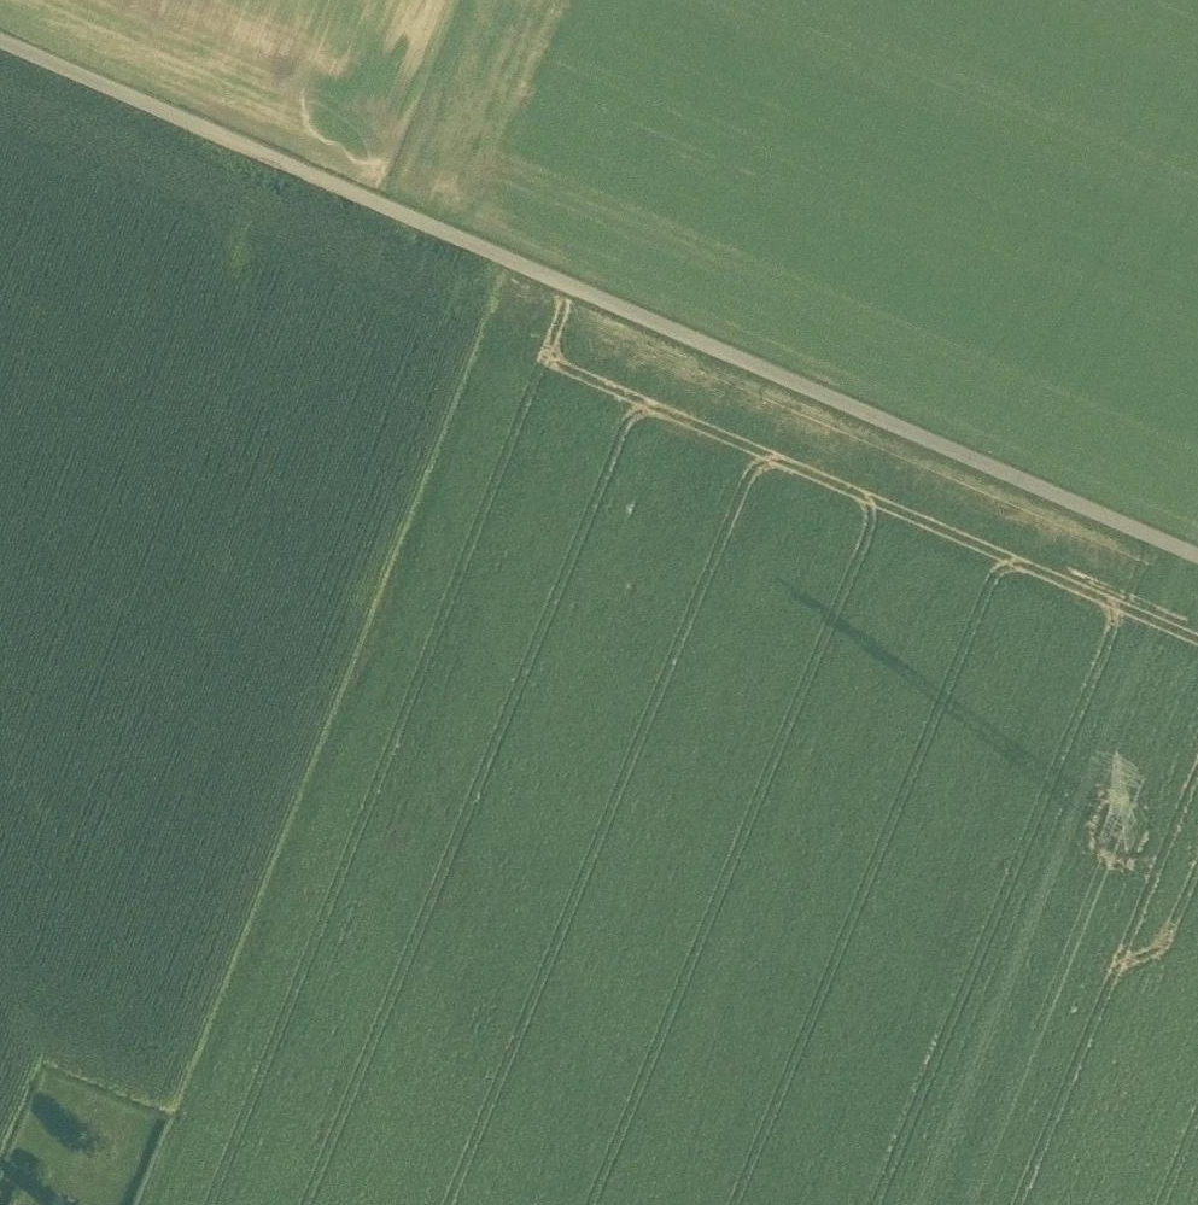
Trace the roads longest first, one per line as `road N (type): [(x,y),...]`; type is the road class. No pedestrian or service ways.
road 1 (unclassified): [(1197,558),(0,42)]

